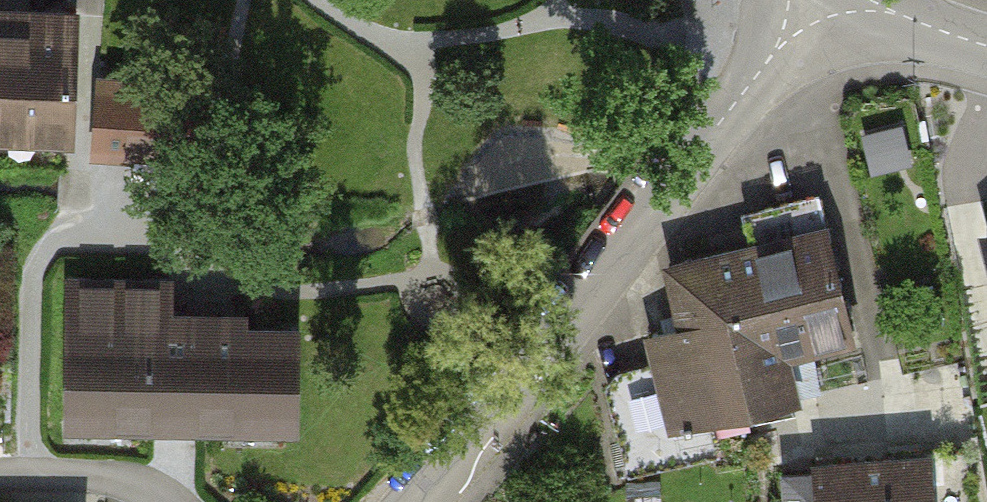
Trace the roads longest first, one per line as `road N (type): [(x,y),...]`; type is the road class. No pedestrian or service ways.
road 1 (unclassified): [(812,0),(697,154),(412,501)]
road 2 (residential): [(166,501),(103,478),(0,479)]
road 3 (tertiary): [(986,47),(839,0)]

